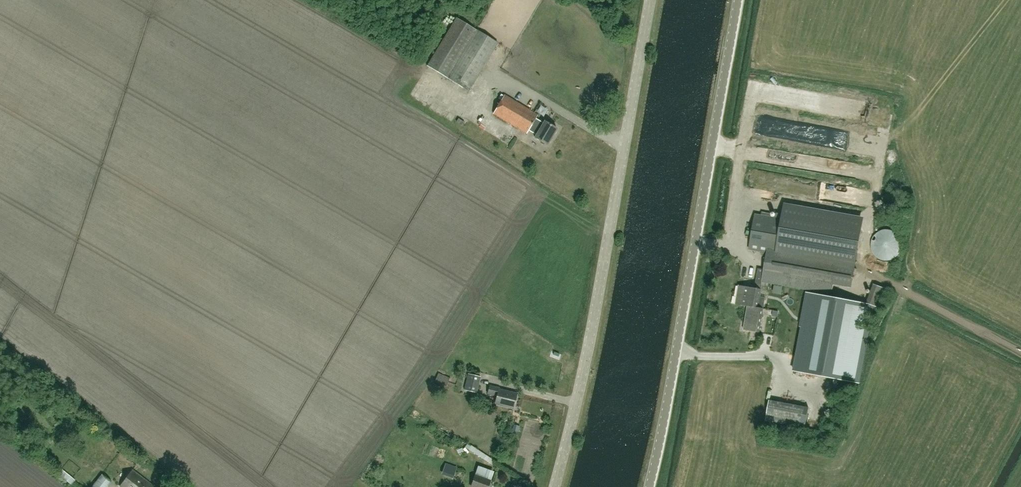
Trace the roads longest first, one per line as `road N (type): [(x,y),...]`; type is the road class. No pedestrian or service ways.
road 1 (unclassified): [(555,486),(649,0)]
road 2 (tertiary): [(649,486),(737,0)]

